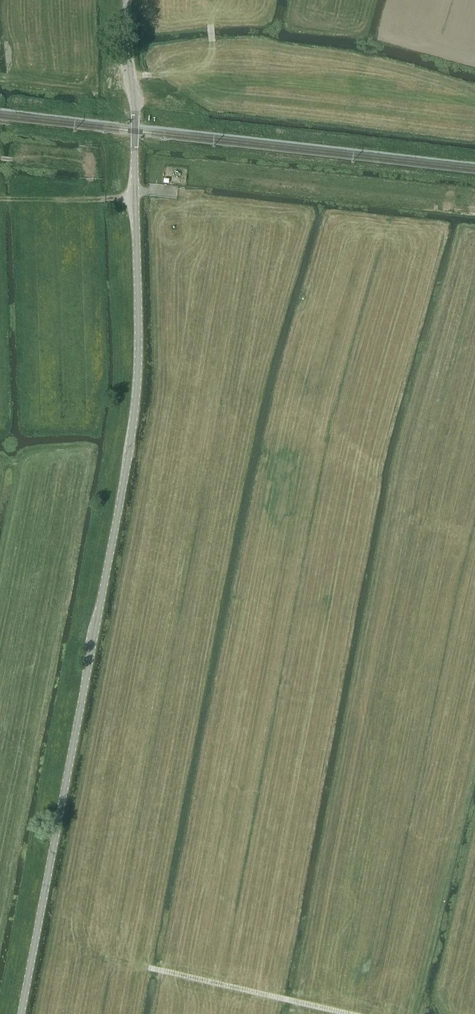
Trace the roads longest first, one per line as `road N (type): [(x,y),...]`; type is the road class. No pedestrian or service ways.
road 1 (tertiary): [(22,1013),(136,413),(128,0)]
road 2 (track): [(350,1013),(147,966)]
road 3 (track): [(0,199),(136,198)]
road 4 (track): [(130,75),(188,75),(208,62),(211,15)]

